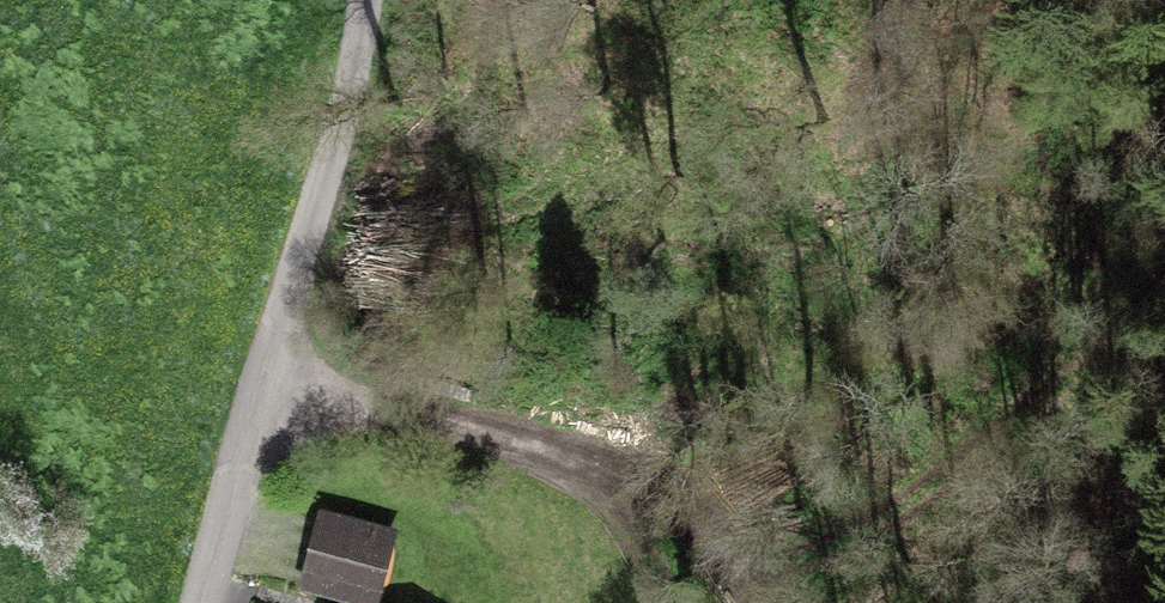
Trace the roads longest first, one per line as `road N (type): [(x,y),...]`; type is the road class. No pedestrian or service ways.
road 1 (residential): [(365,0),(344,123),(267,351),(203,602)]
road 2 (track): [(591,485),(338,396),(267,351)]
road 3 (track): [(591,485),(650,505),(751,602)]
road 4 (track): [(666,602),(591,485)]

